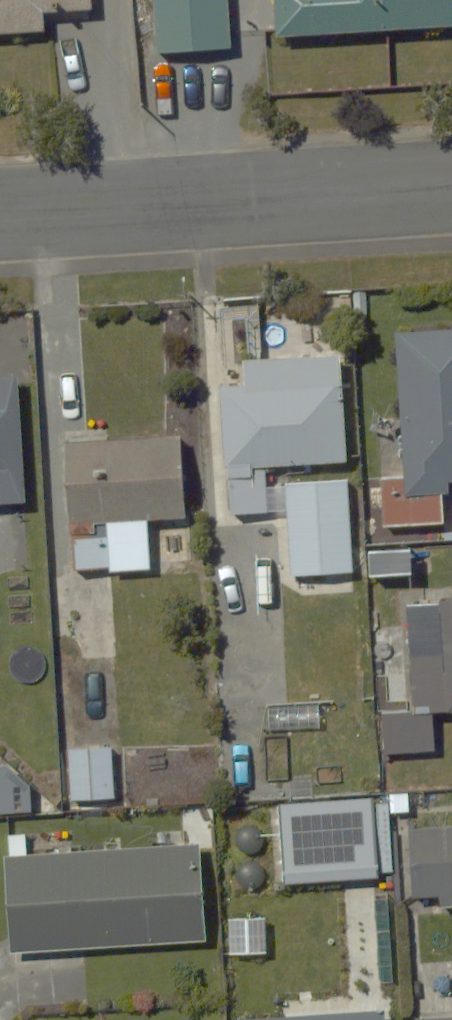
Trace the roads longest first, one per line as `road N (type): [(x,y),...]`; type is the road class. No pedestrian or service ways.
road 1 (residential): [(0,216),(451,189)]

